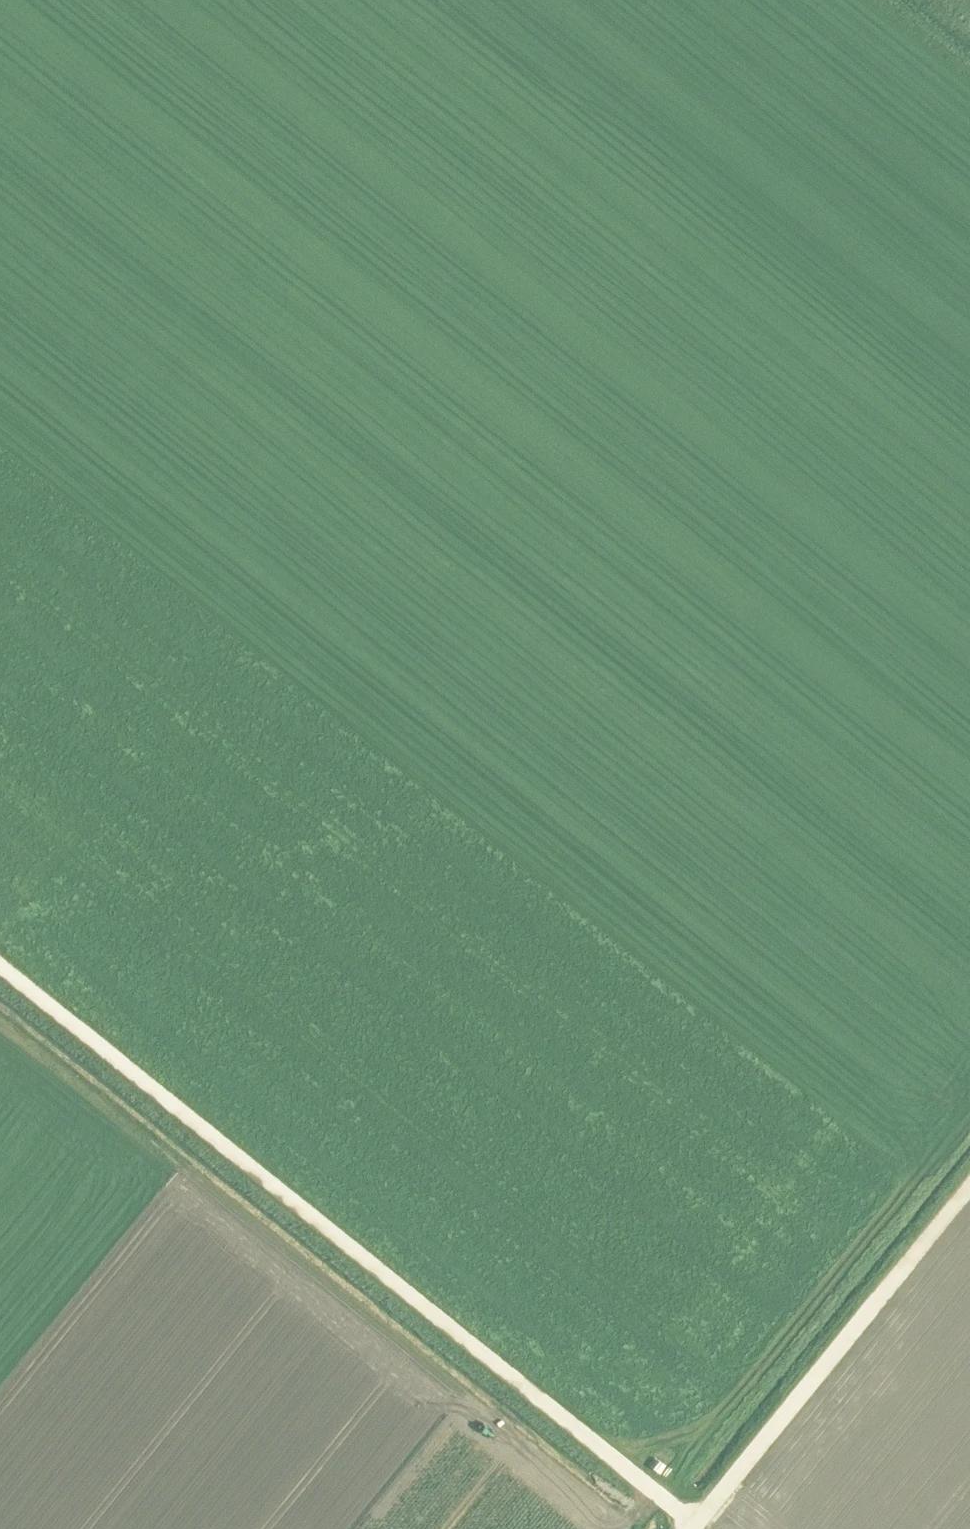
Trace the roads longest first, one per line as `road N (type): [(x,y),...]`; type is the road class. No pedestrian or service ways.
road 1 (track): [(694,1526),(0,971)]
road 2 (track): [(969,1190),(692,1528)]

